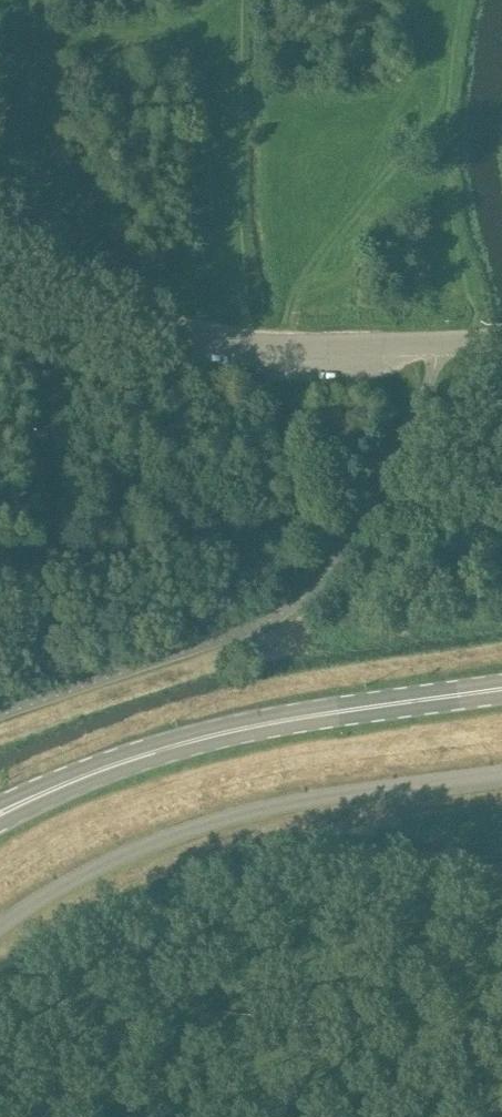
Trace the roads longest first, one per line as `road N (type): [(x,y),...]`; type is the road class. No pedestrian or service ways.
road 1 (unclassified): [(0,228),(45,266),(167,329),(284,346),(501,338)]
road 2 (primary): [(0,812),(129,760),(238,730),(501,689)]

